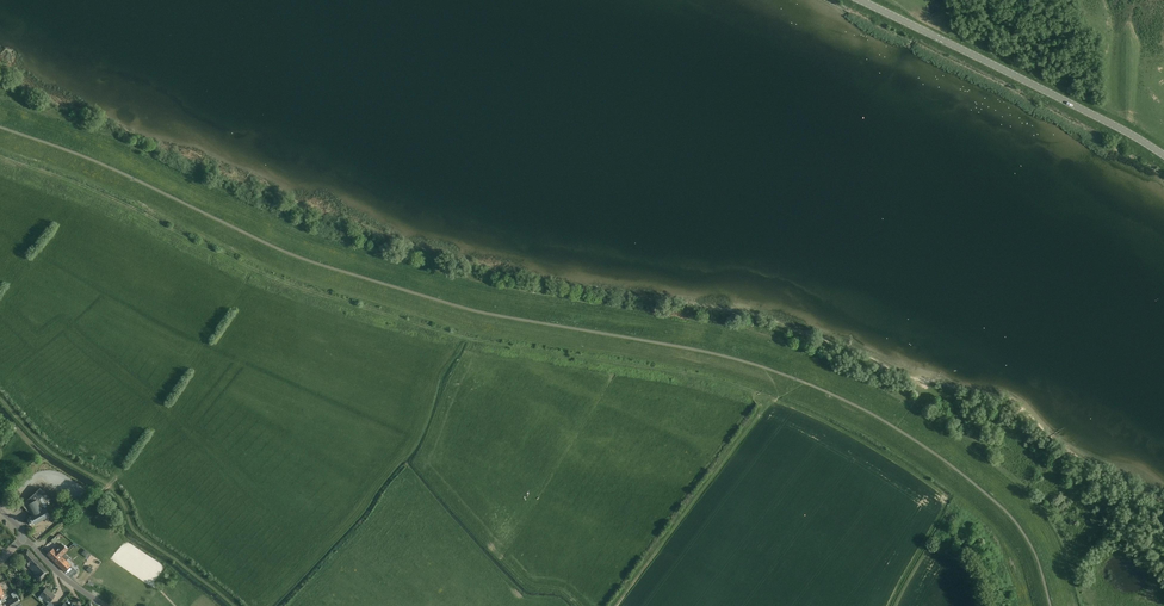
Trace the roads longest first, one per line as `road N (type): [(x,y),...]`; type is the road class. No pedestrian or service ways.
road 1 (unclassified): [(860,0),(1163,155)]

